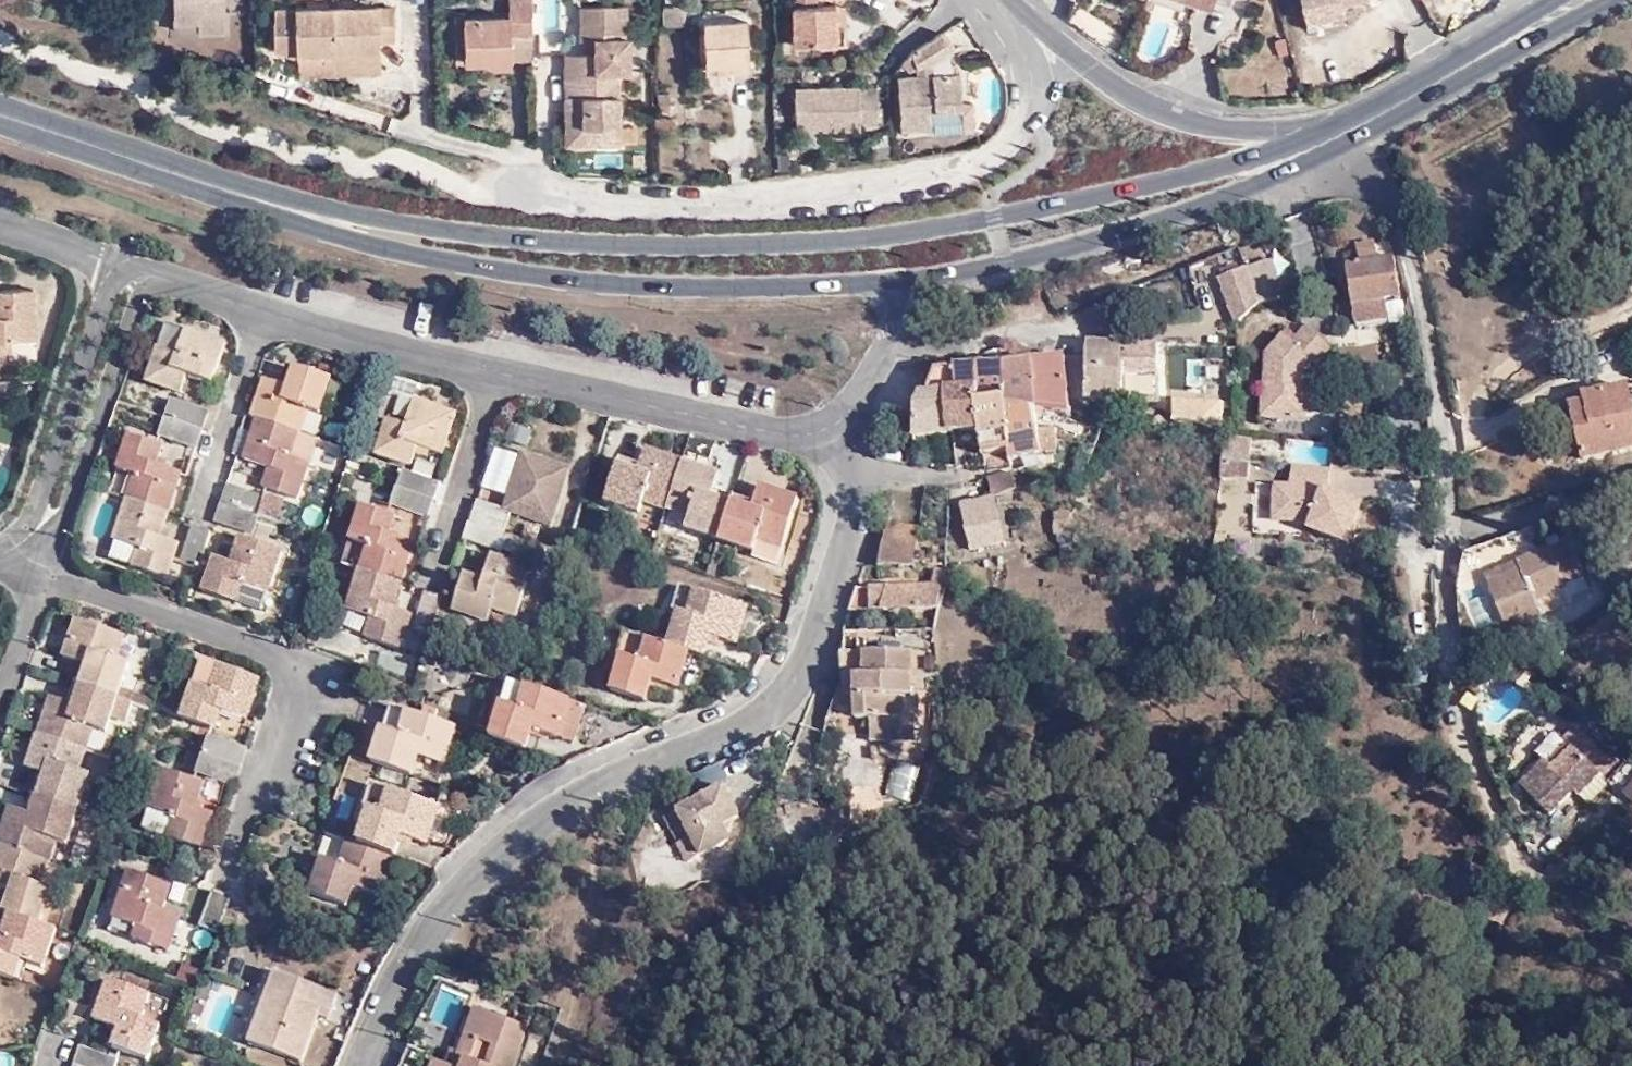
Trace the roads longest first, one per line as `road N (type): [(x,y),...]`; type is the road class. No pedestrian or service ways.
road 1 (secondary): [(1320,136),(1141,188),(900,235),(793,245),(543,240),(265,201)]
road 2 (residential): [(353,1065),(401,952),(439,893),(486,844),(544,801),(606,771),(735,724),(780,697),(813,654),(854,529),(852,483),(829,426)]
road 3 (residential): [(1358,131),(1398,205),(1453,432),(1445,635),(1463,728),(1498,806)]
road 4 (secondary): [(265,201),(434,258),(593,283),(669,289),(909,279)]
road 5 (secondary): [(909,279),(1007,264),(1193,212),(1358,131)]
road 6 (residential): [(494,370),(155,275)]
road 7 (tertiary): [(1320,136),(1241,130),(1149,106),(1102,82),(1008,0)]
road 8 (residential): [(829,426),(751,428),(494,370)]
road 9 (residential): [(13,545),(64,524),(75,504),(155,275)]
road 10 (residential): [(1082,434),(1077,327),(888,351)]
road 11 (track): [(600,774),(580,994),(555,1065)]
road 12 (residential): [(123,273),(108,292),(41,501),(13,545)]
road 13 (secondary): [(265,201),(0,113)]
road 14 (residential): [(829,426),(868,465),(922,477),(1049,462)]
road 15 (secondary): [(1571,4),(1377,115)]
road 16 (residential): [(494,370),(439,552)]
road 17 (residential): [(13,545),(33,568),(37,597),(0,710)]
road 18 (track): [(1498,806),(1550,856),(1631,842)]
road 19 (residential): [(123,273),(0,224)]

